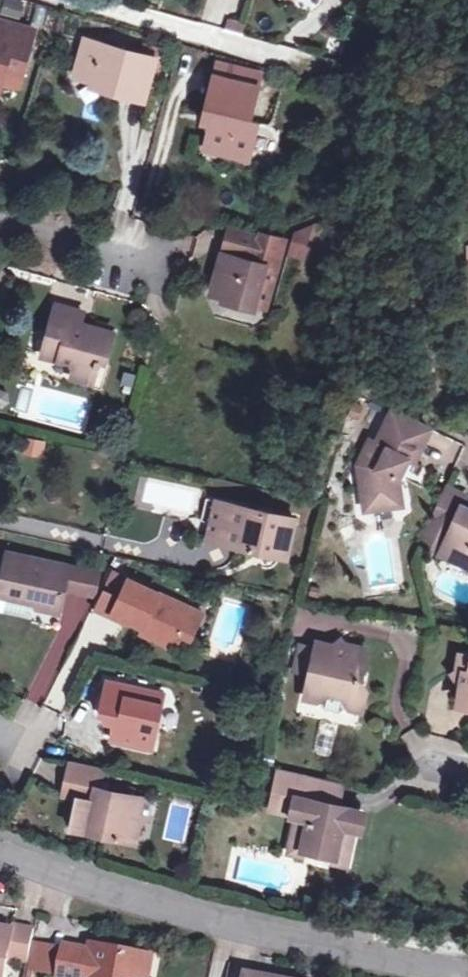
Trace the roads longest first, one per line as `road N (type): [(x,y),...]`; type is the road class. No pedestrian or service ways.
road 1 (residential): [(0,847),(111,896),(467,970)]
road 2 (residential): [(301,63),(71,0)]
road 3 (residential): [(0,219),(142,259)]

